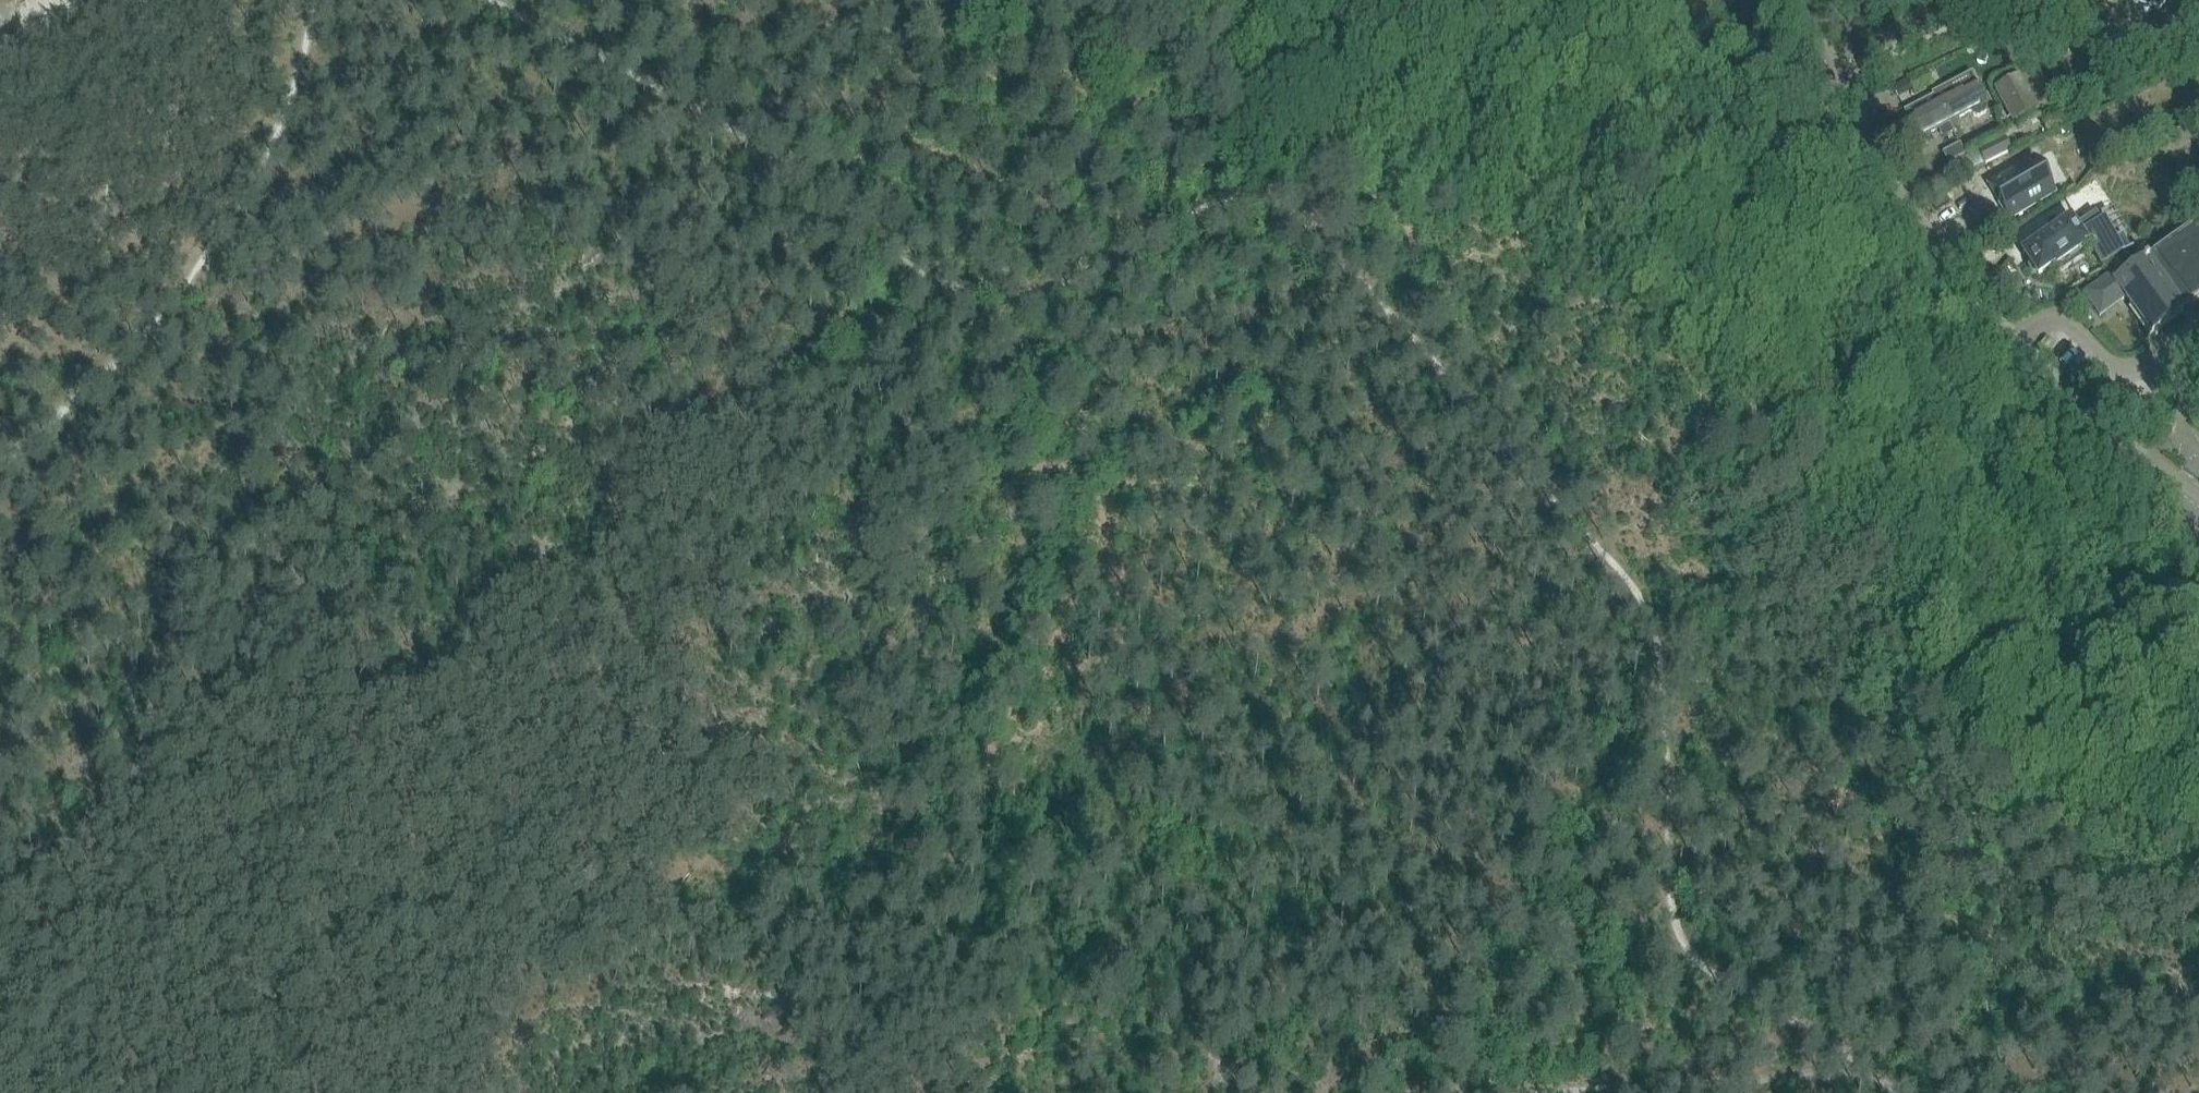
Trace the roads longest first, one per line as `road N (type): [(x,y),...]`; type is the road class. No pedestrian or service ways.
road 1 (tertiary): [(2198,515),(2018,359),(1912,232),(1847,129),(1793,0)]

